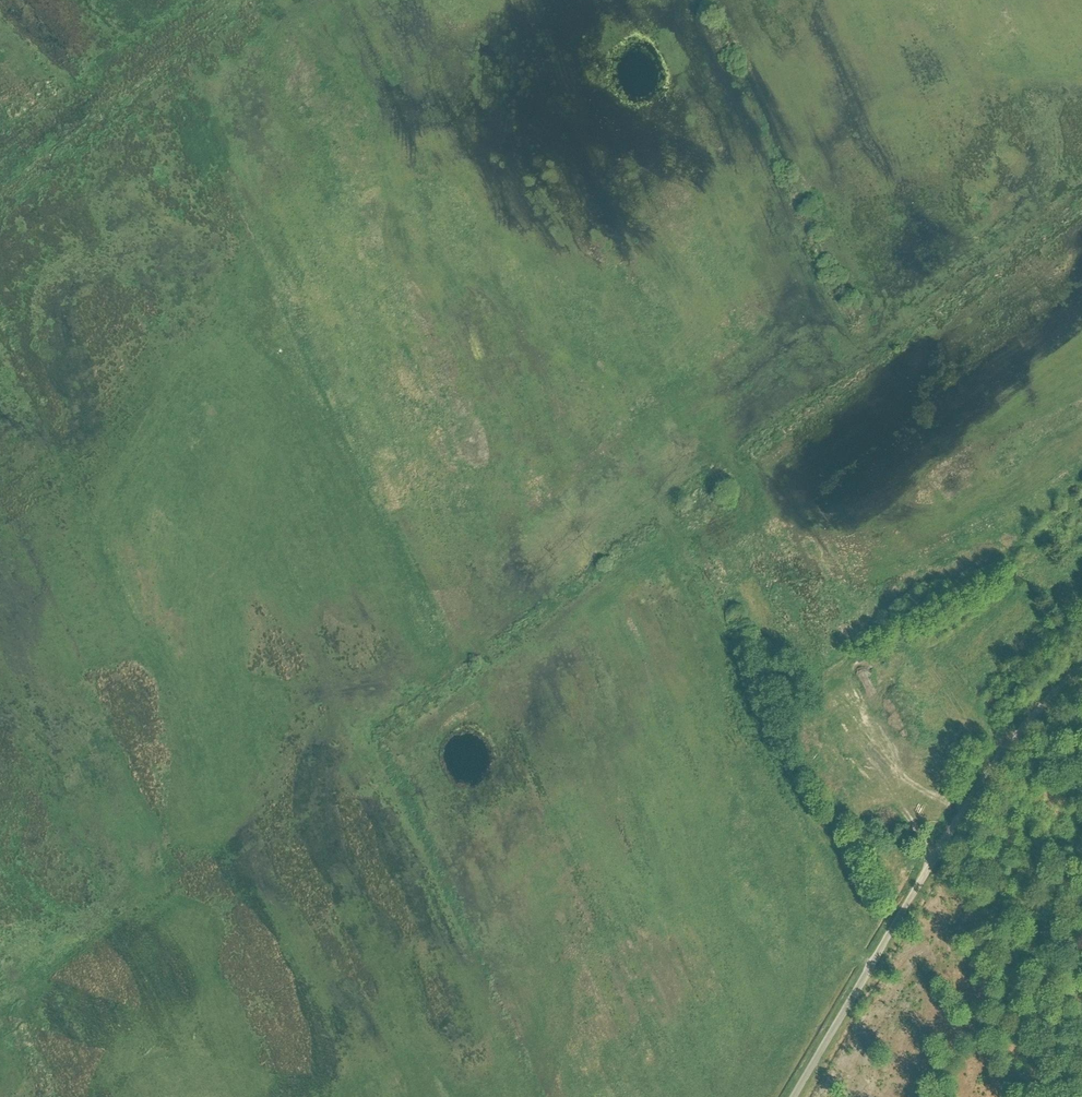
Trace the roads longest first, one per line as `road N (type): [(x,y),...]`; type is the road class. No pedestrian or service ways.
road 1 (unclassified): [(794,1096),(989,773),(1042,709)]

